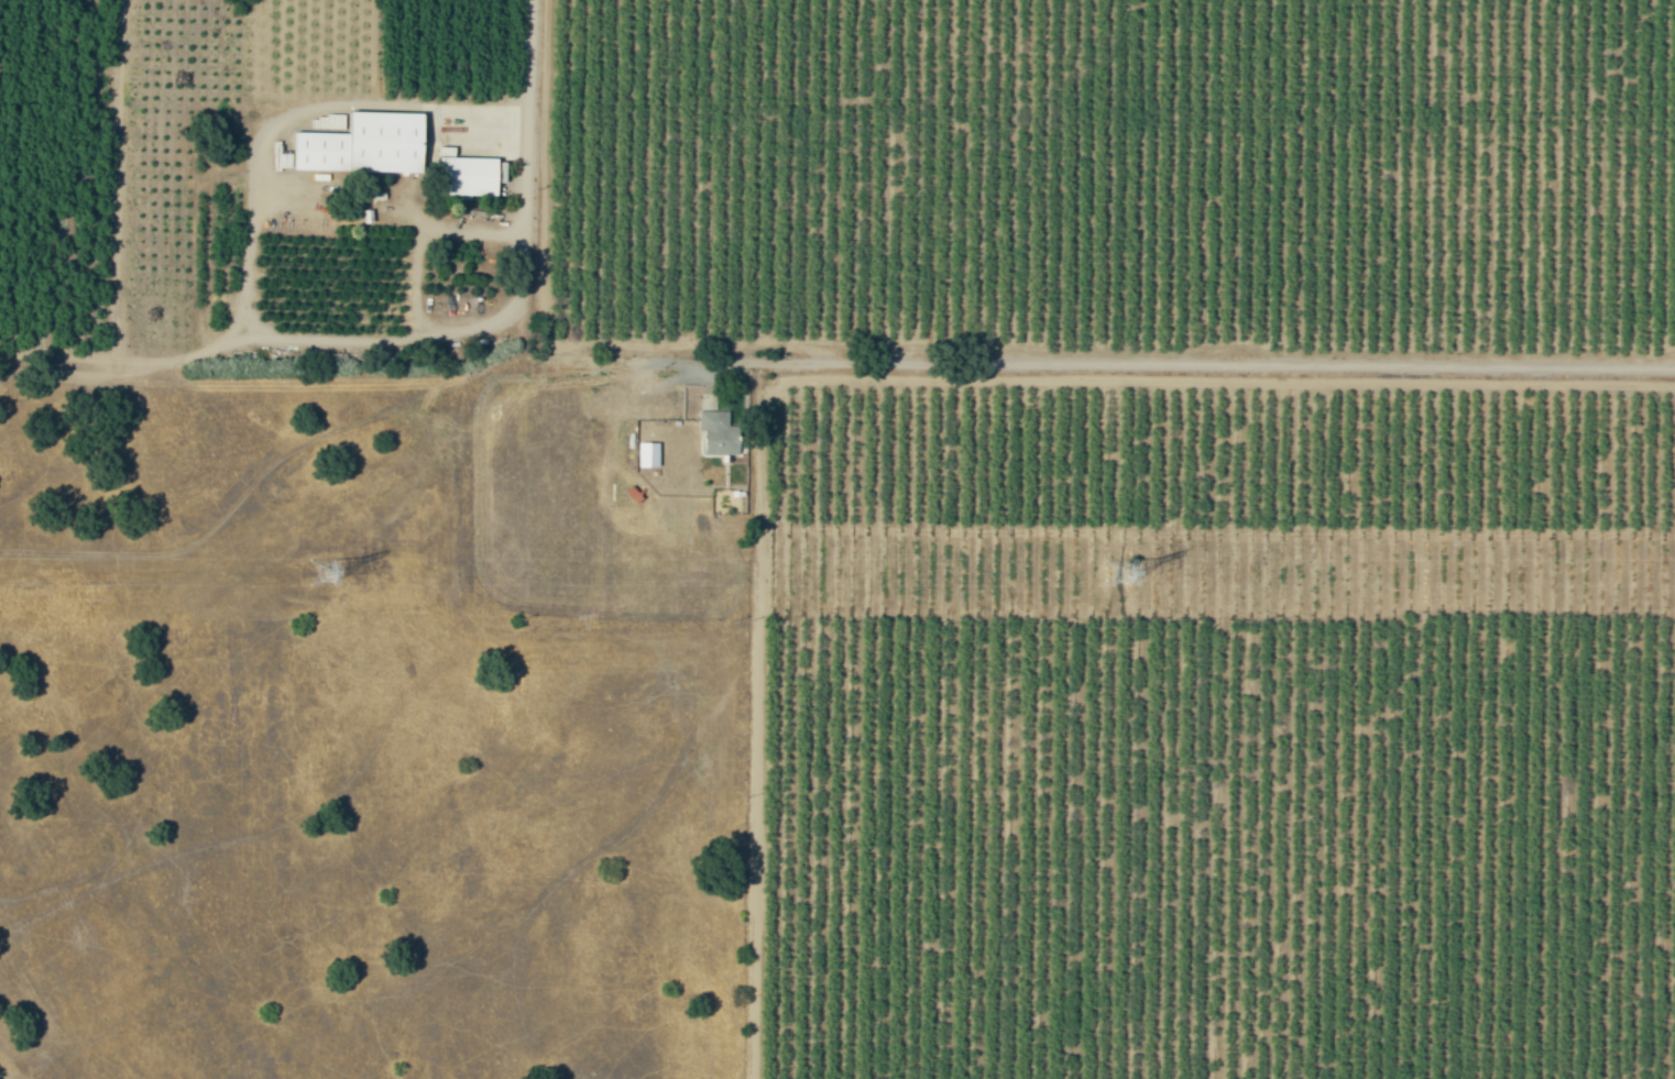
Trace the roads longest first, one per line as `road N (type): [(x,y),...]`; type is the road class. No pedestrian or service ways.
road 1 (residential): [(1674,368),(642,361)]
road 2 (residential): [(518,309),(534,0)]

